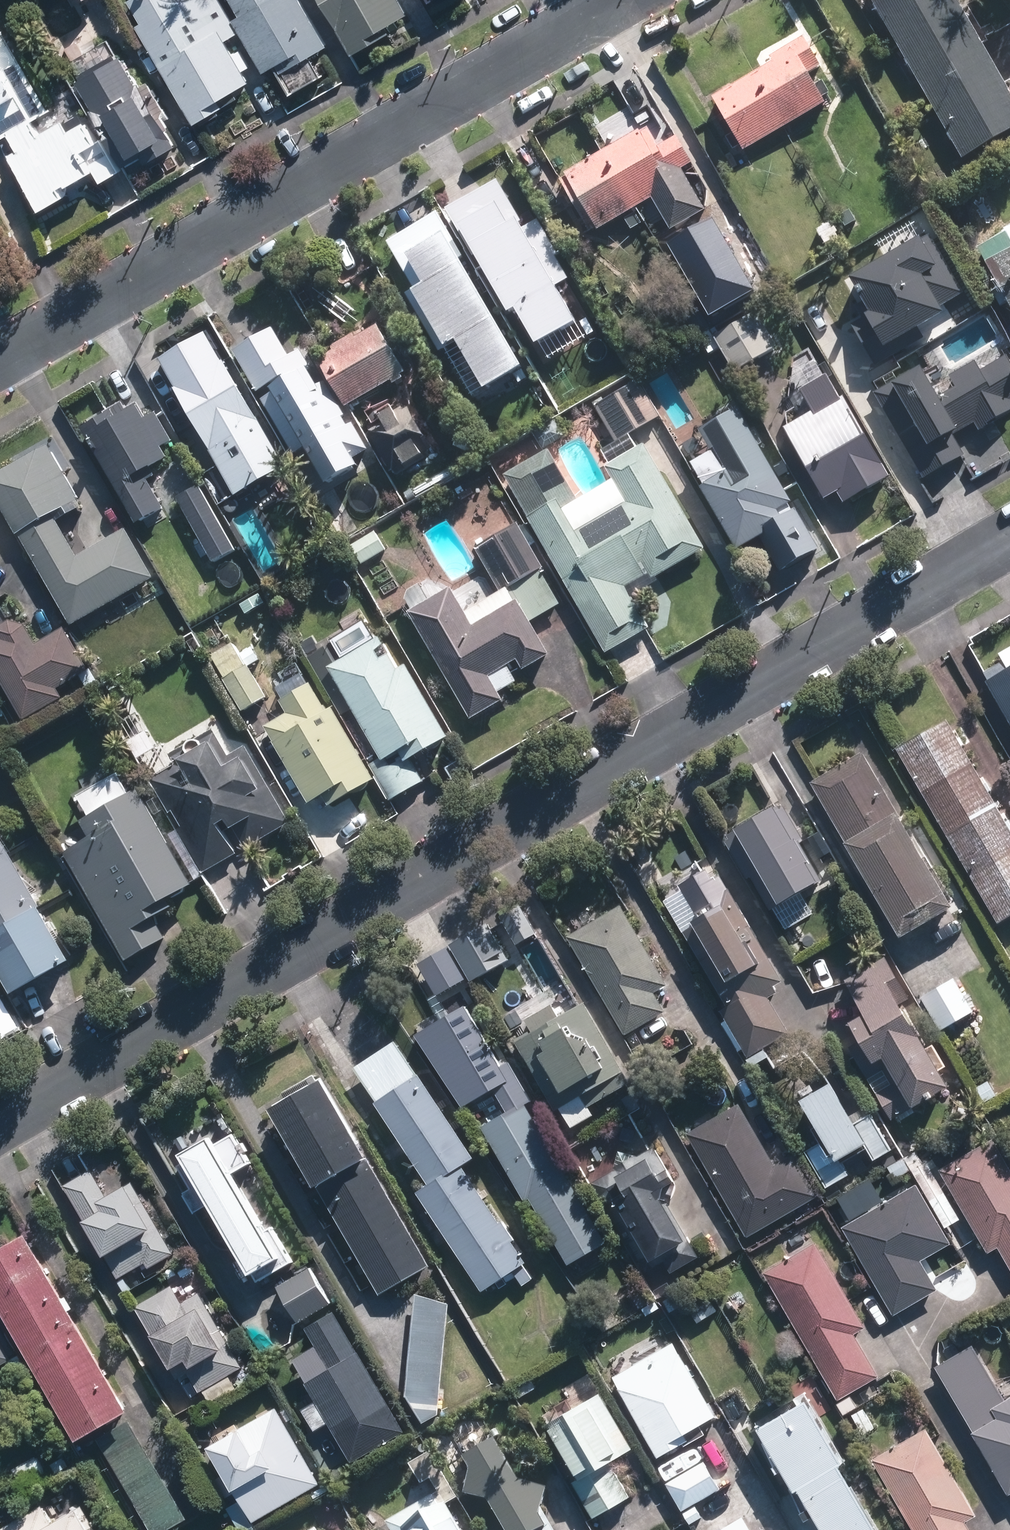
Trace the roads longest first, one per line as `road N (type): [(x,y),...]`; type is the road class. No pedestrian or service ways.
road 1 (residential): [(0,1119),(1009,535)]
road 2 (residential): [(0,359),(619,0)]

